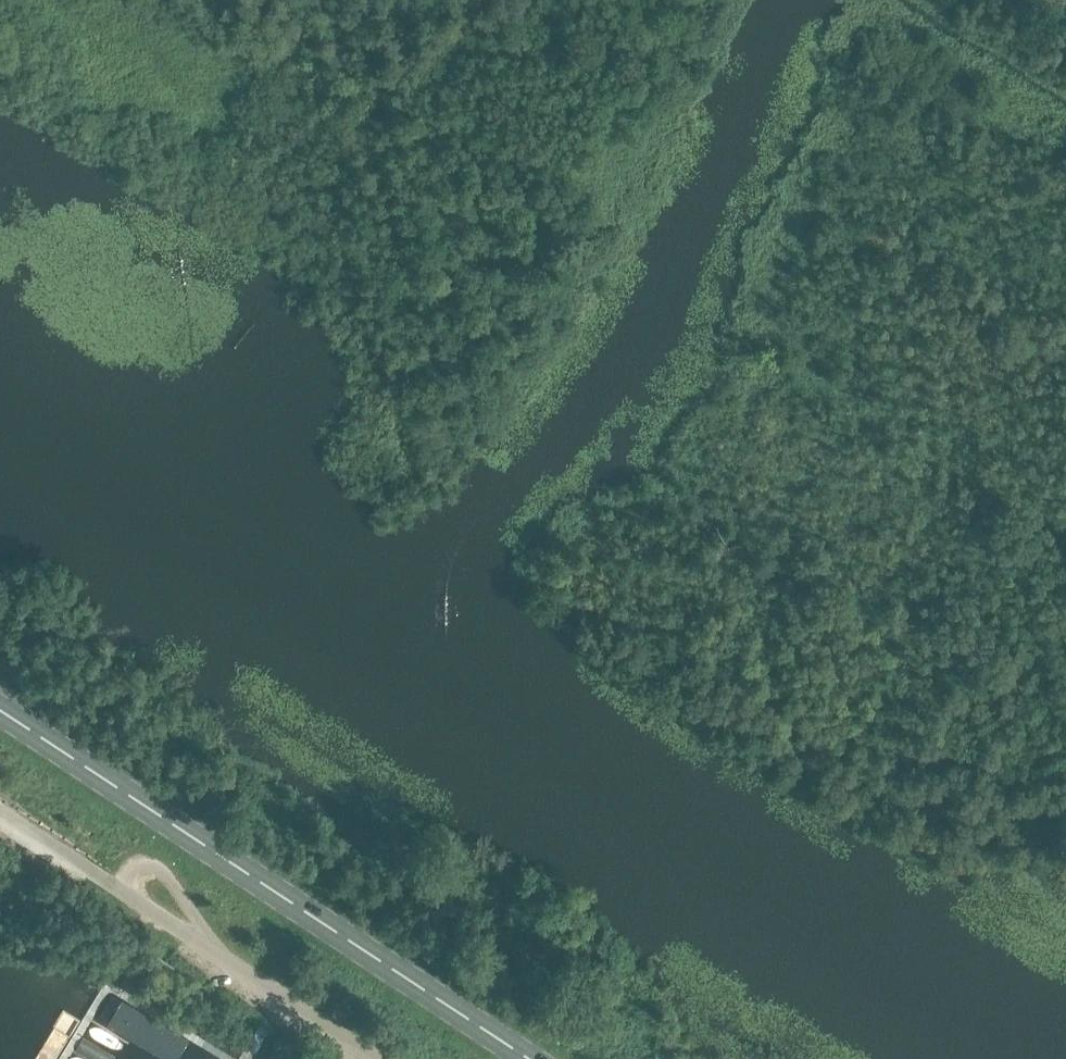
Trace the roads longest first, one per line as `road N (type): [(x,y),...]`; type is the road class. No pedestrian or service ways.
road 1 (primary): [(531,1058),(0,708)]
road 2 (unclassified): [(219,954),(0,807)]
road 3 (unclassified): [(219,954),(379,1058)]

